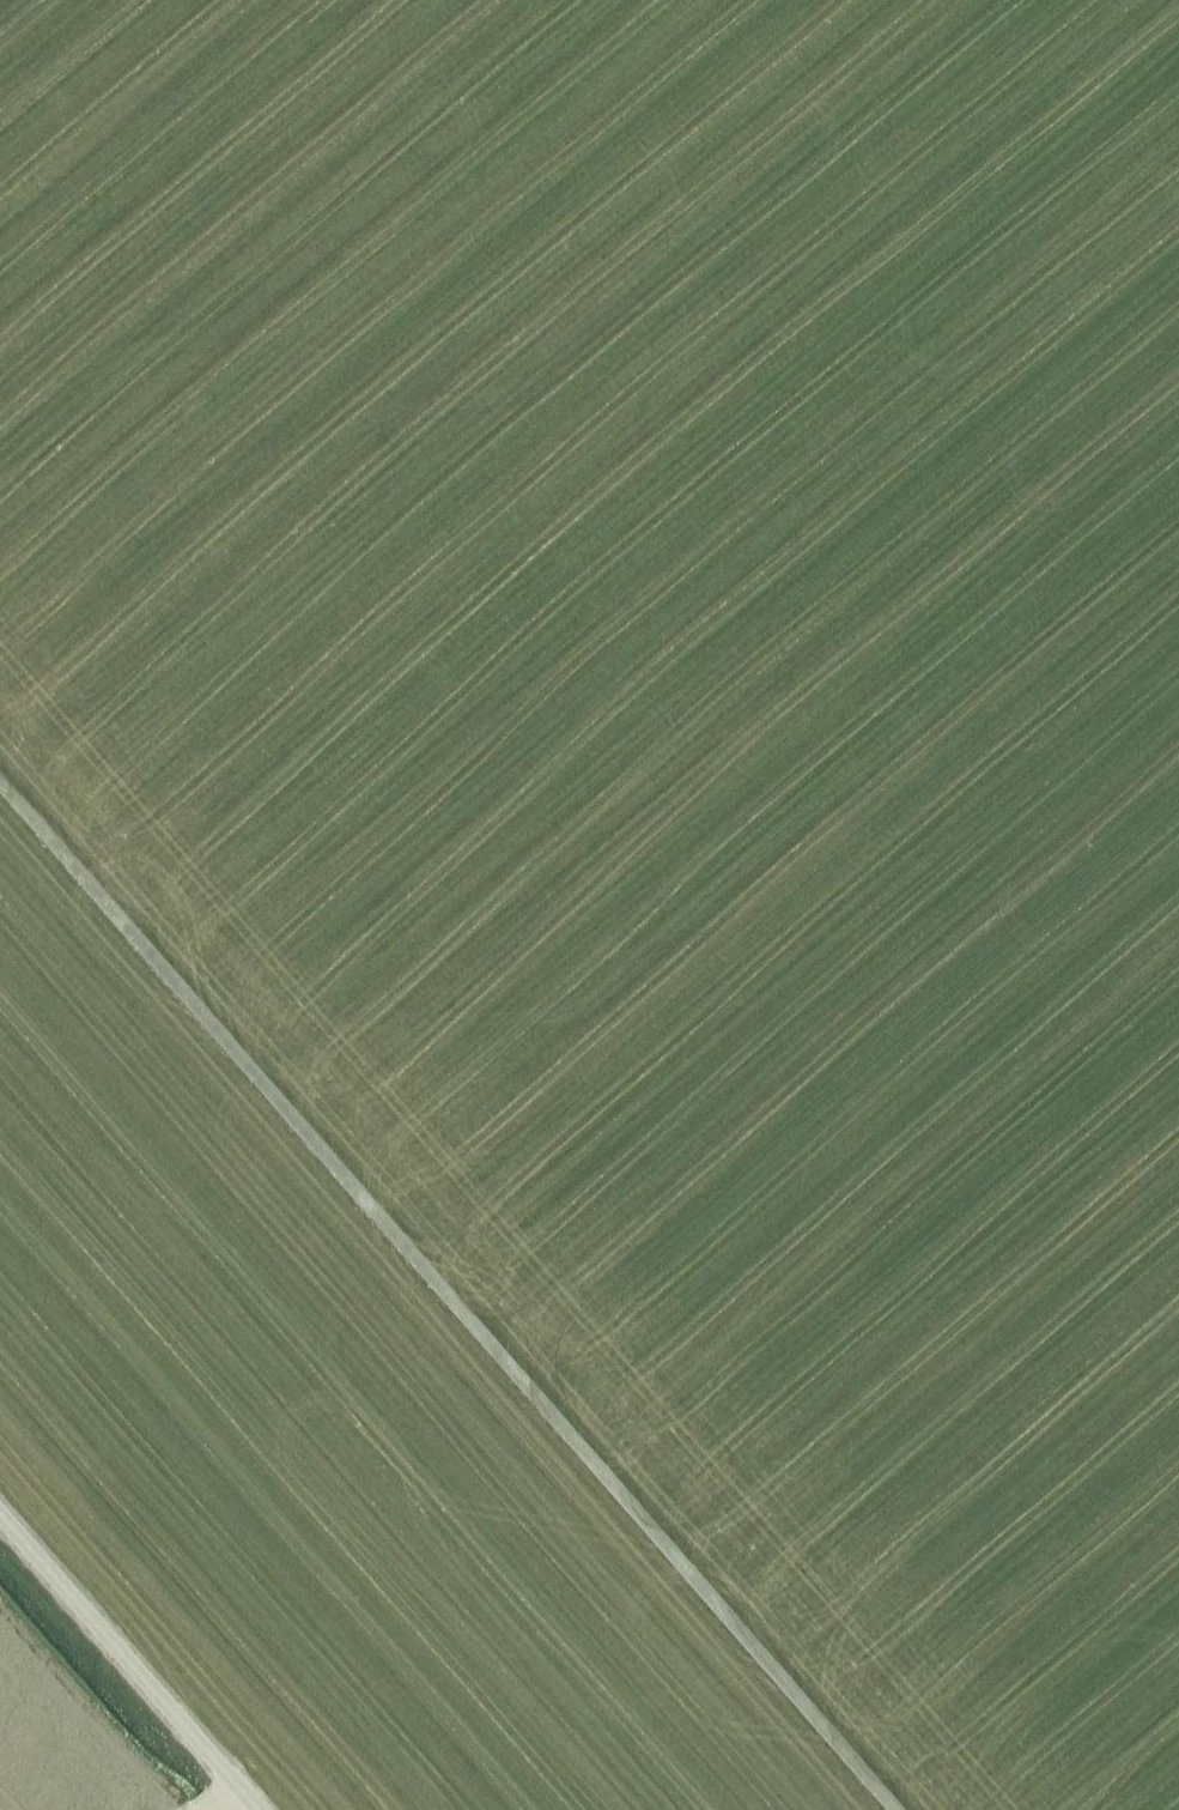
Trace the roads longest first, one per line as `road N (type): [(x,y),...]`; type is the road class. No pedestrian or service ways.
road 1 (tertiary): [(263,1809),(0,1504)]

